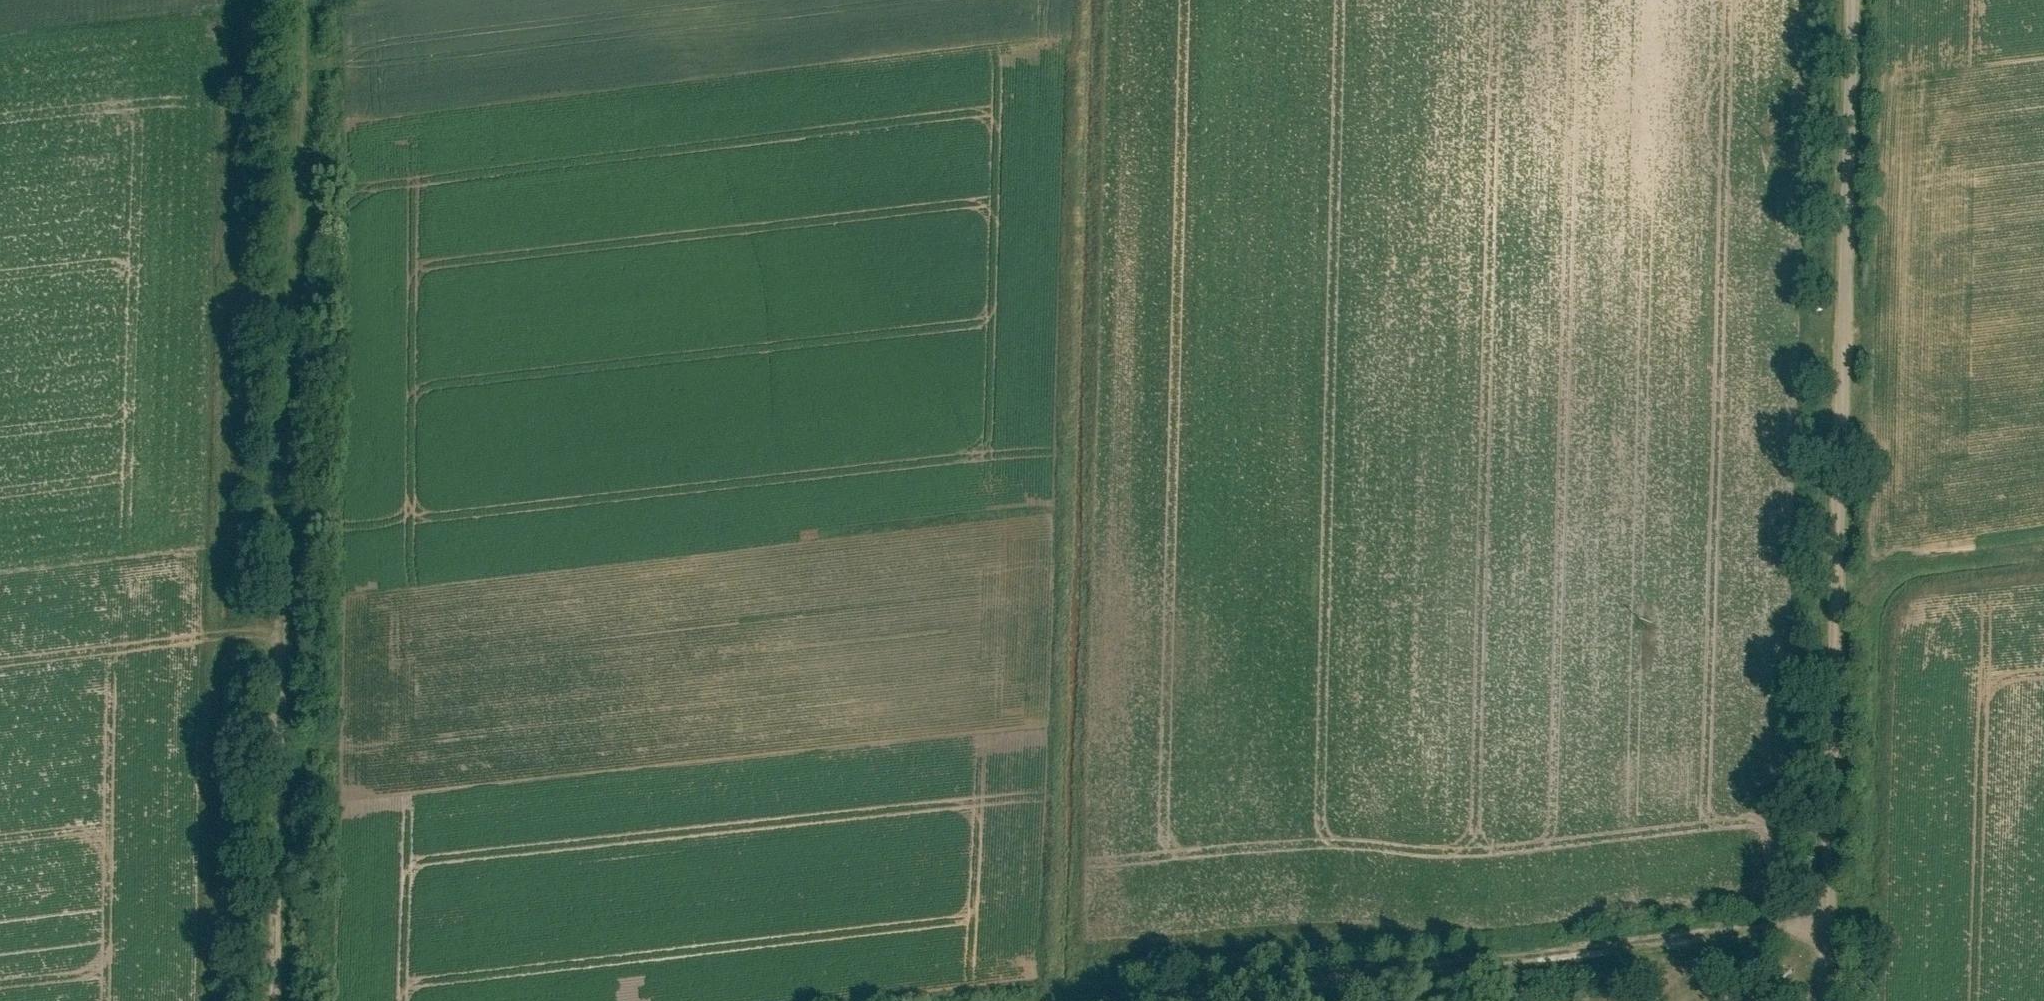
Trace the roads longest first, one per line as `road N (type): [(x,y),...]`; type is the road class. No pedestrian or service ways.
road 1 (unclassified): [(1810,1000),(1839,0)]
road 2 (track): [(268,1000),(289,0)]
road 3 (track): [(1021,1000),(1811,917)]

